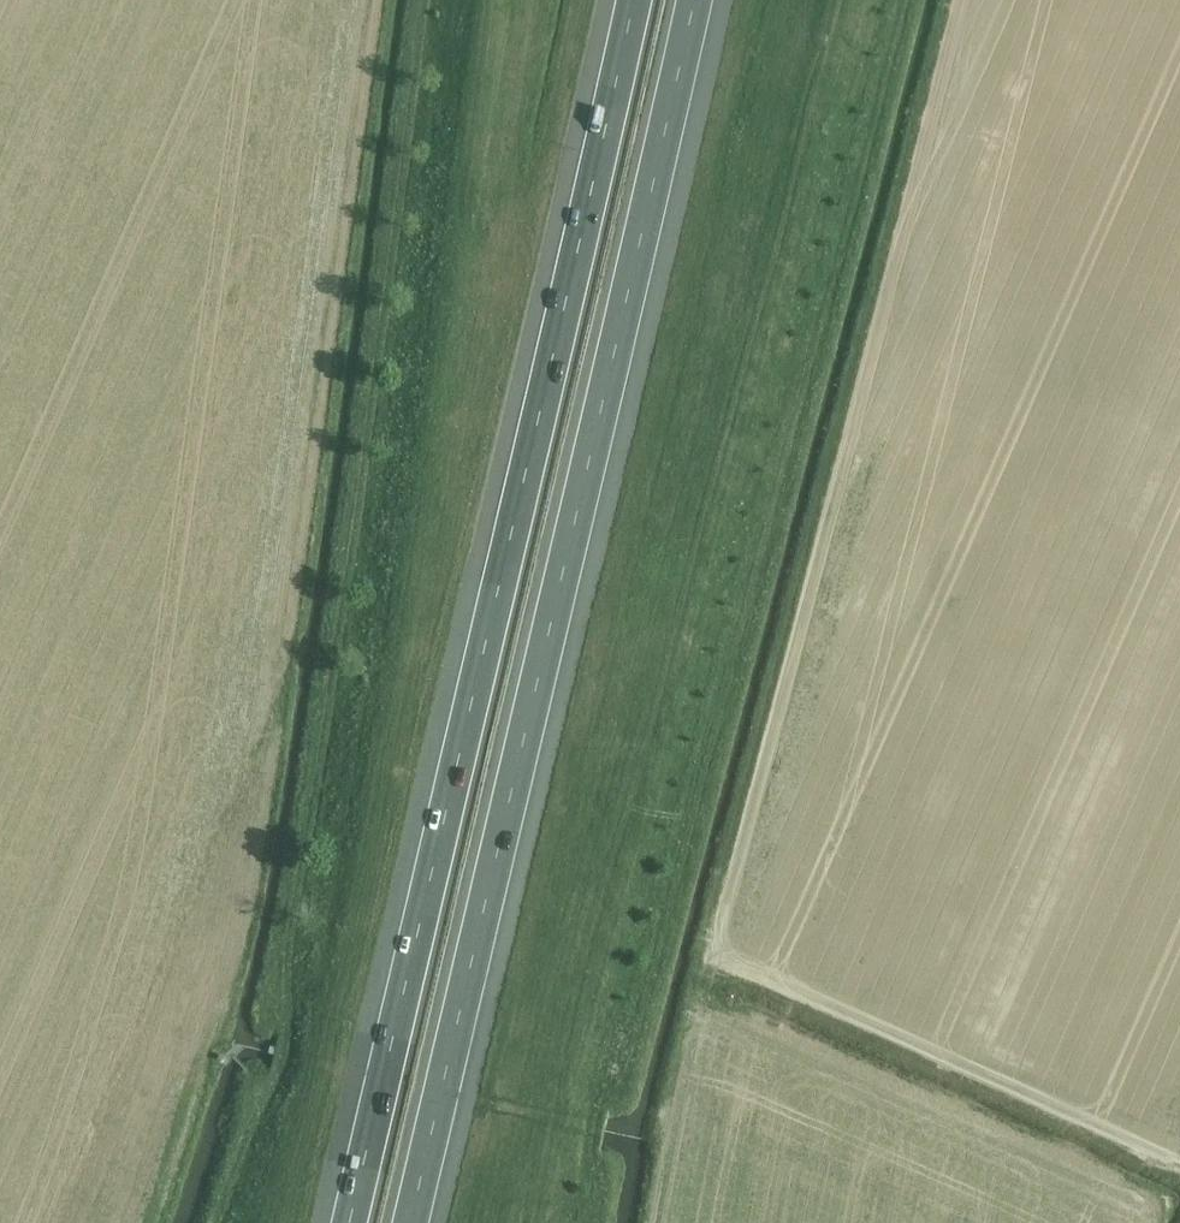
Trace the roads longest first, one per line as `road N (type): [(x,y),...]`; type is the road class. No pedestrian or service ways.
road 1 (track): [(839,0),(538,1222)]
road 2 (motorway): [(634,0),(349,1222)]
road 3 (motorway): [(410,1222),(694,0)]
road 4 (track): [(214,1222),(285,1049),(286,979),(425,0)]
road 5 (track): [(293,1222),(471,378),(527,0)]
road 6 (track): [(653,755),(662,642),(705,412),(802,0)]
road 7 (track): [(278,1222),(322,1105)]

